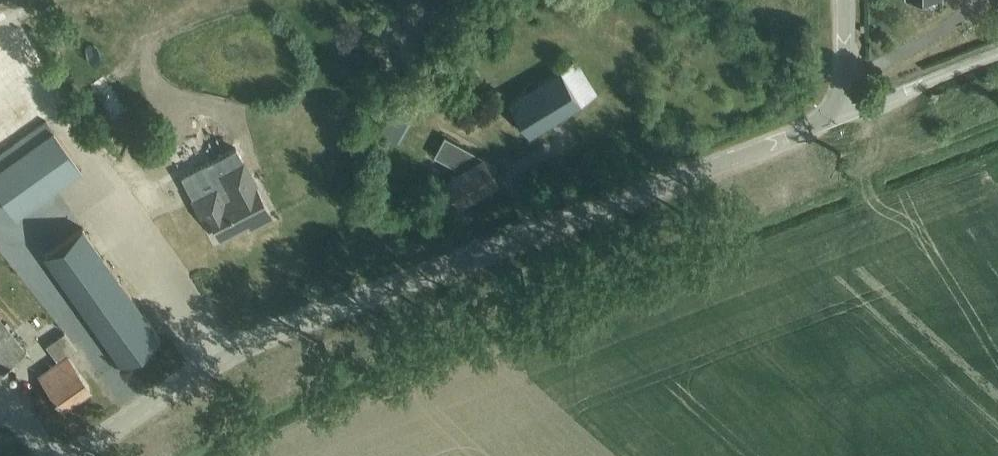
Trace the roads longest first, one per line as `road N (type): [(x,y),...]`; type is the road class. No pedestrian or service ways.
road 1 (unclassified): [(75,455),(253,341),(843,116)]
road 2 (unclassified): [(843,116),(997,57)]

